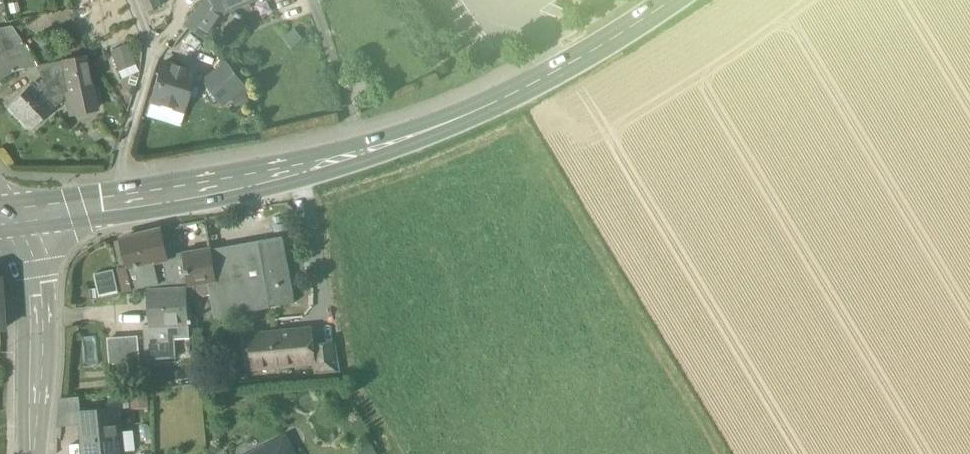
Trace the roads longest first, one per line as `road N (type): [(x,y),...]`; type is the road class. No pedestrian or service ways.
road 1 (tertiary): [(490,106),(393,144),(276,173),(10,216)]
road 2 (secondary): [(10,216),(35,272),(33,453)]
road 3 (tertiary): [(490,106),(671,0)]

